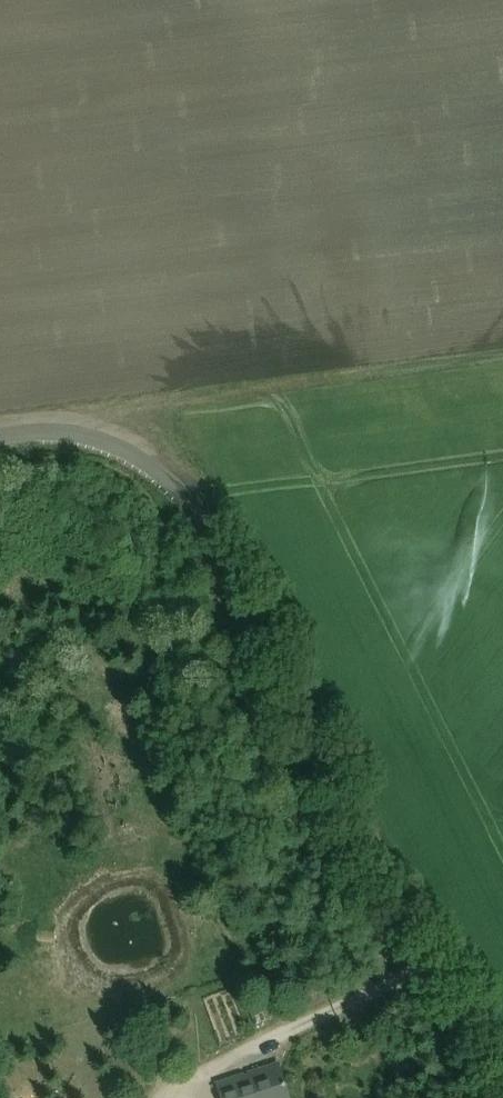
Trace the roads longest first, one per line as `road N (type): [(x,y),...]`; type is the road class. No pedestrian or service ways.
road 1 (unclassified): [(493,1097),(223,561),(187,502),(141,459)]
road 2 (unclassified): [(0,439),(87,439),(141,459)]

